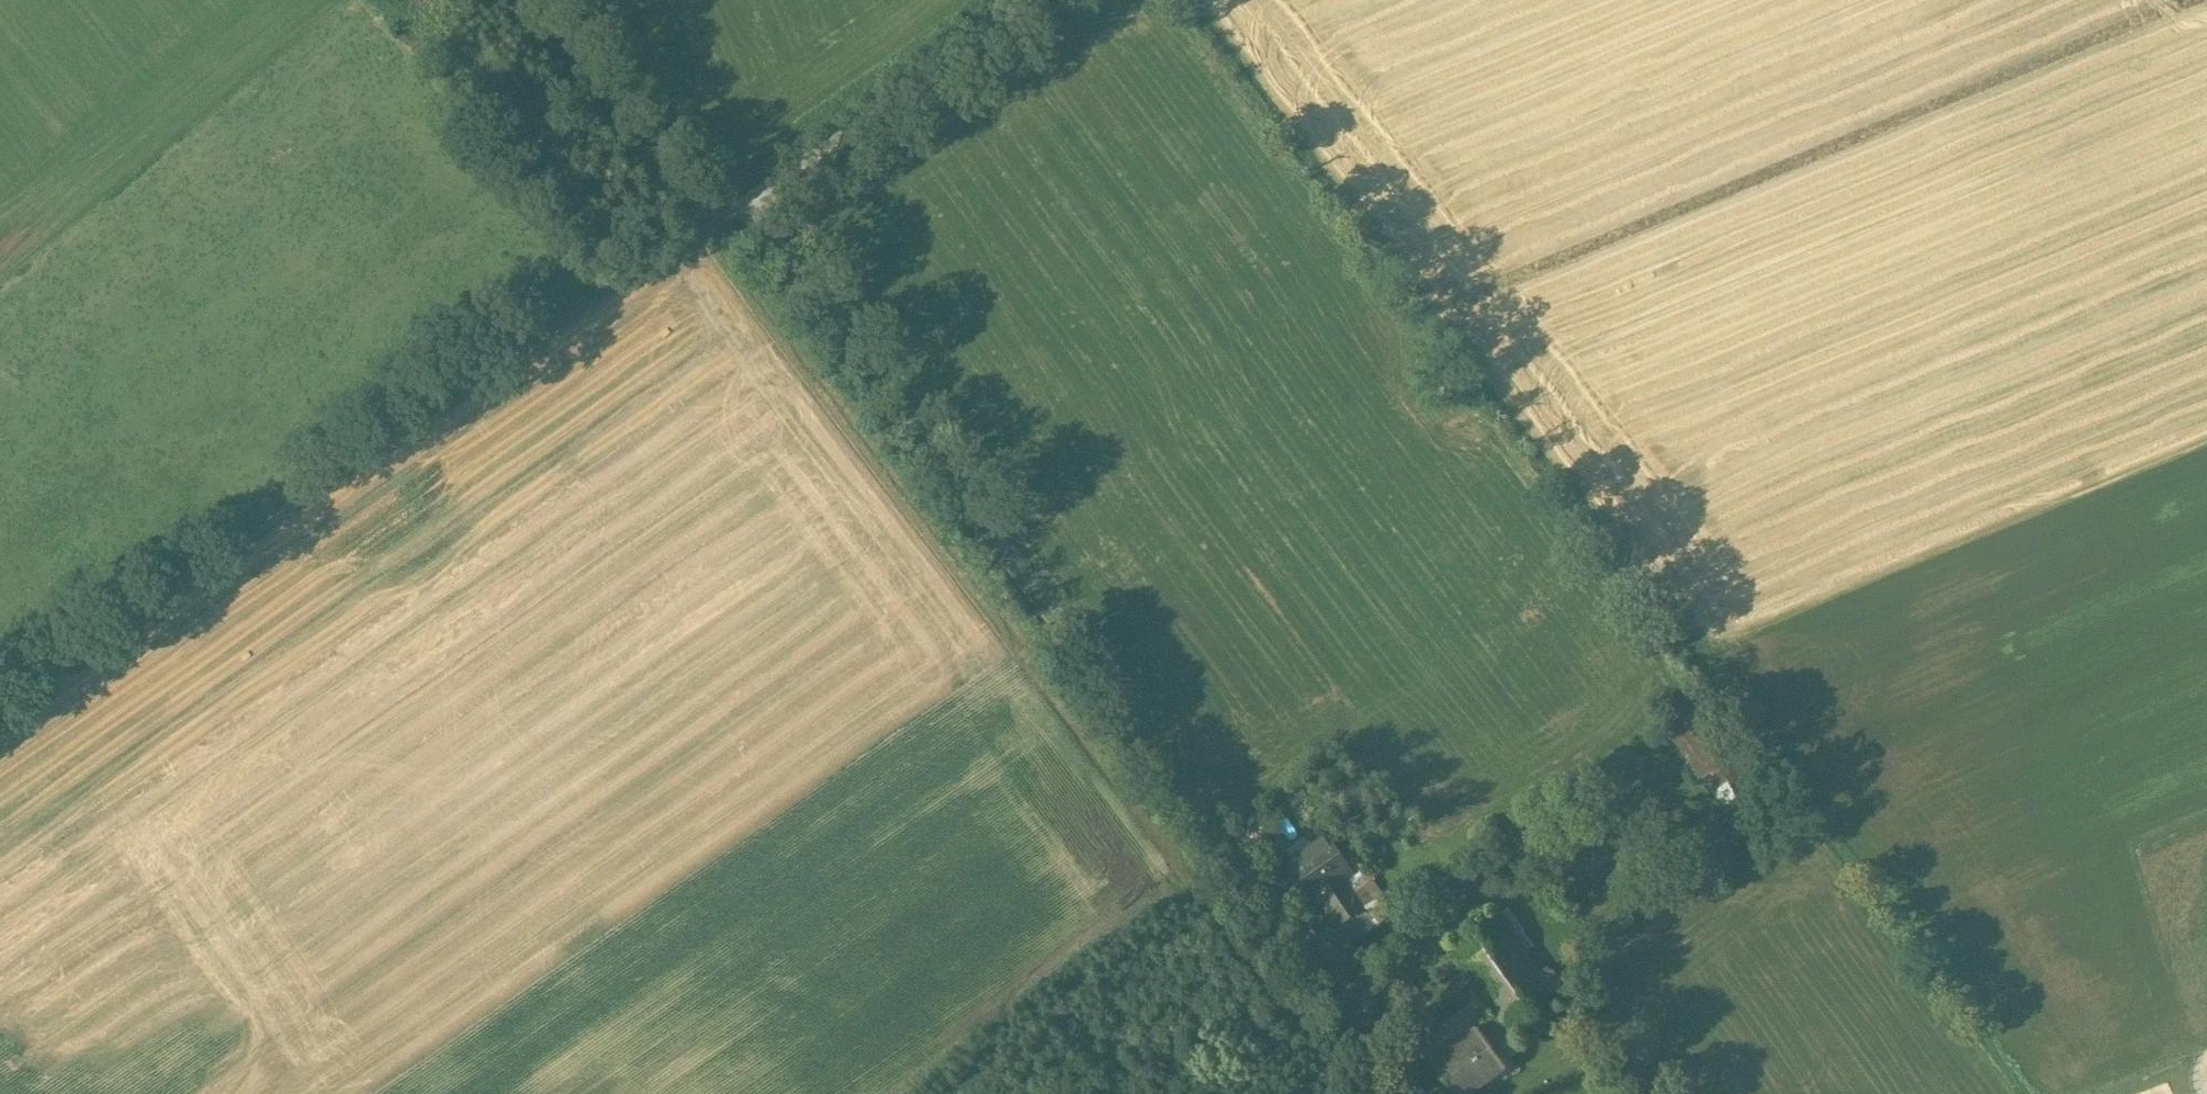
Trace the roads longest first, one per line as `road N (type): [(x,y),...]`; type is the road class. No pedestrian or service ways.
road 1 (unclassified): [(1023,0),(741,195),(1220,830)]
road 2 (residential): [(1220,830),(1420,1093)]

